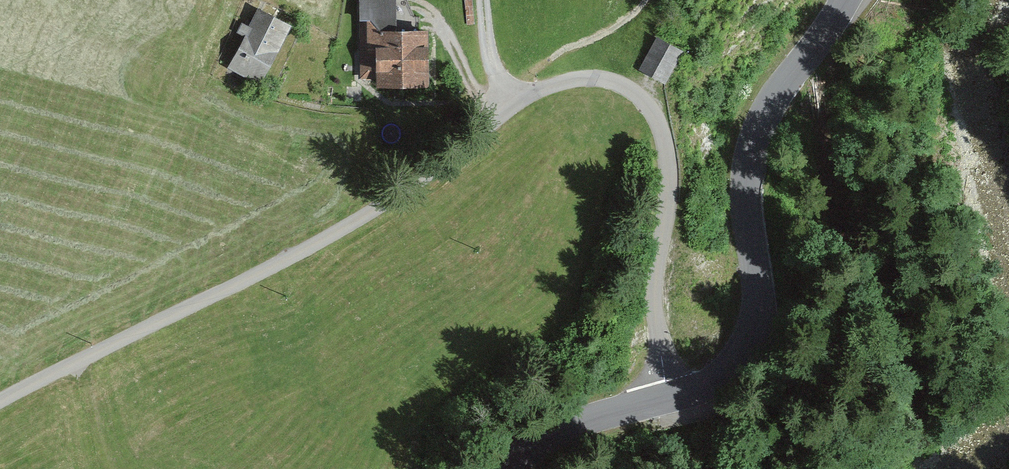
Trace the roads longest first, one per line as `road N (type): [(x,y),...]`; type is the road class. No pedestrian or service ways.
road 1 (unclassified): [(0,402),(395,194),(509,106)]
road 2 (tertiary): [(666,397),(722,377),(750,345),(759,304),(747,204),(755,143),(769,107),(845,0)]
road 3 (unclassified): [(509,106),(557,83),(601,78),(653,111),(669,165),(655,304),(666,397)]
road 4 (tertiary): [(510,468),(540,442),(666,397)]

